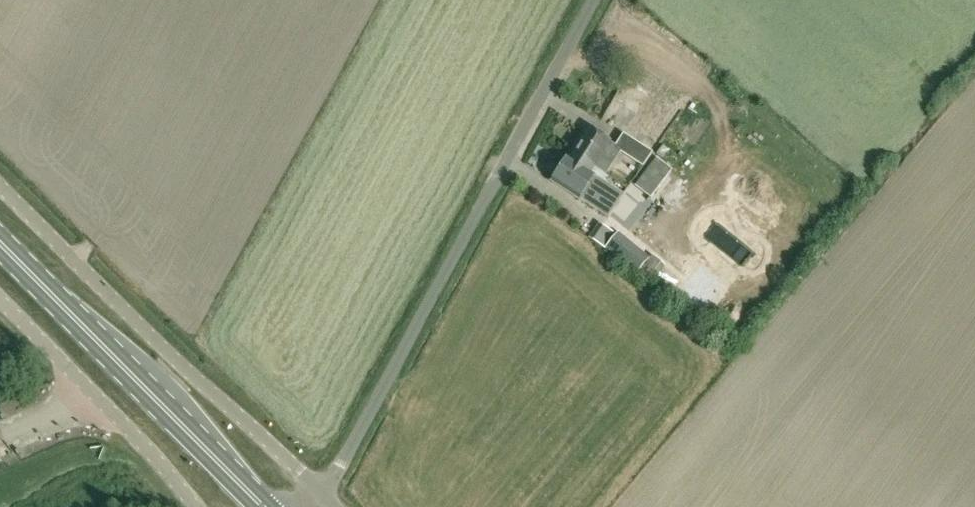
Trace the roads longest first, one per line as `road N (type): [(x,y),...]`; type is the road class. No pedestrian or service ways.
road 1 (unclassified): [(324,498),(593,0)]
road 2 (unclassified): [(324,498),(0,183)]
road 3 (primary): [(266,506),(0,242)]
road 4 (unclassified): [(196,506),(0,300)]

